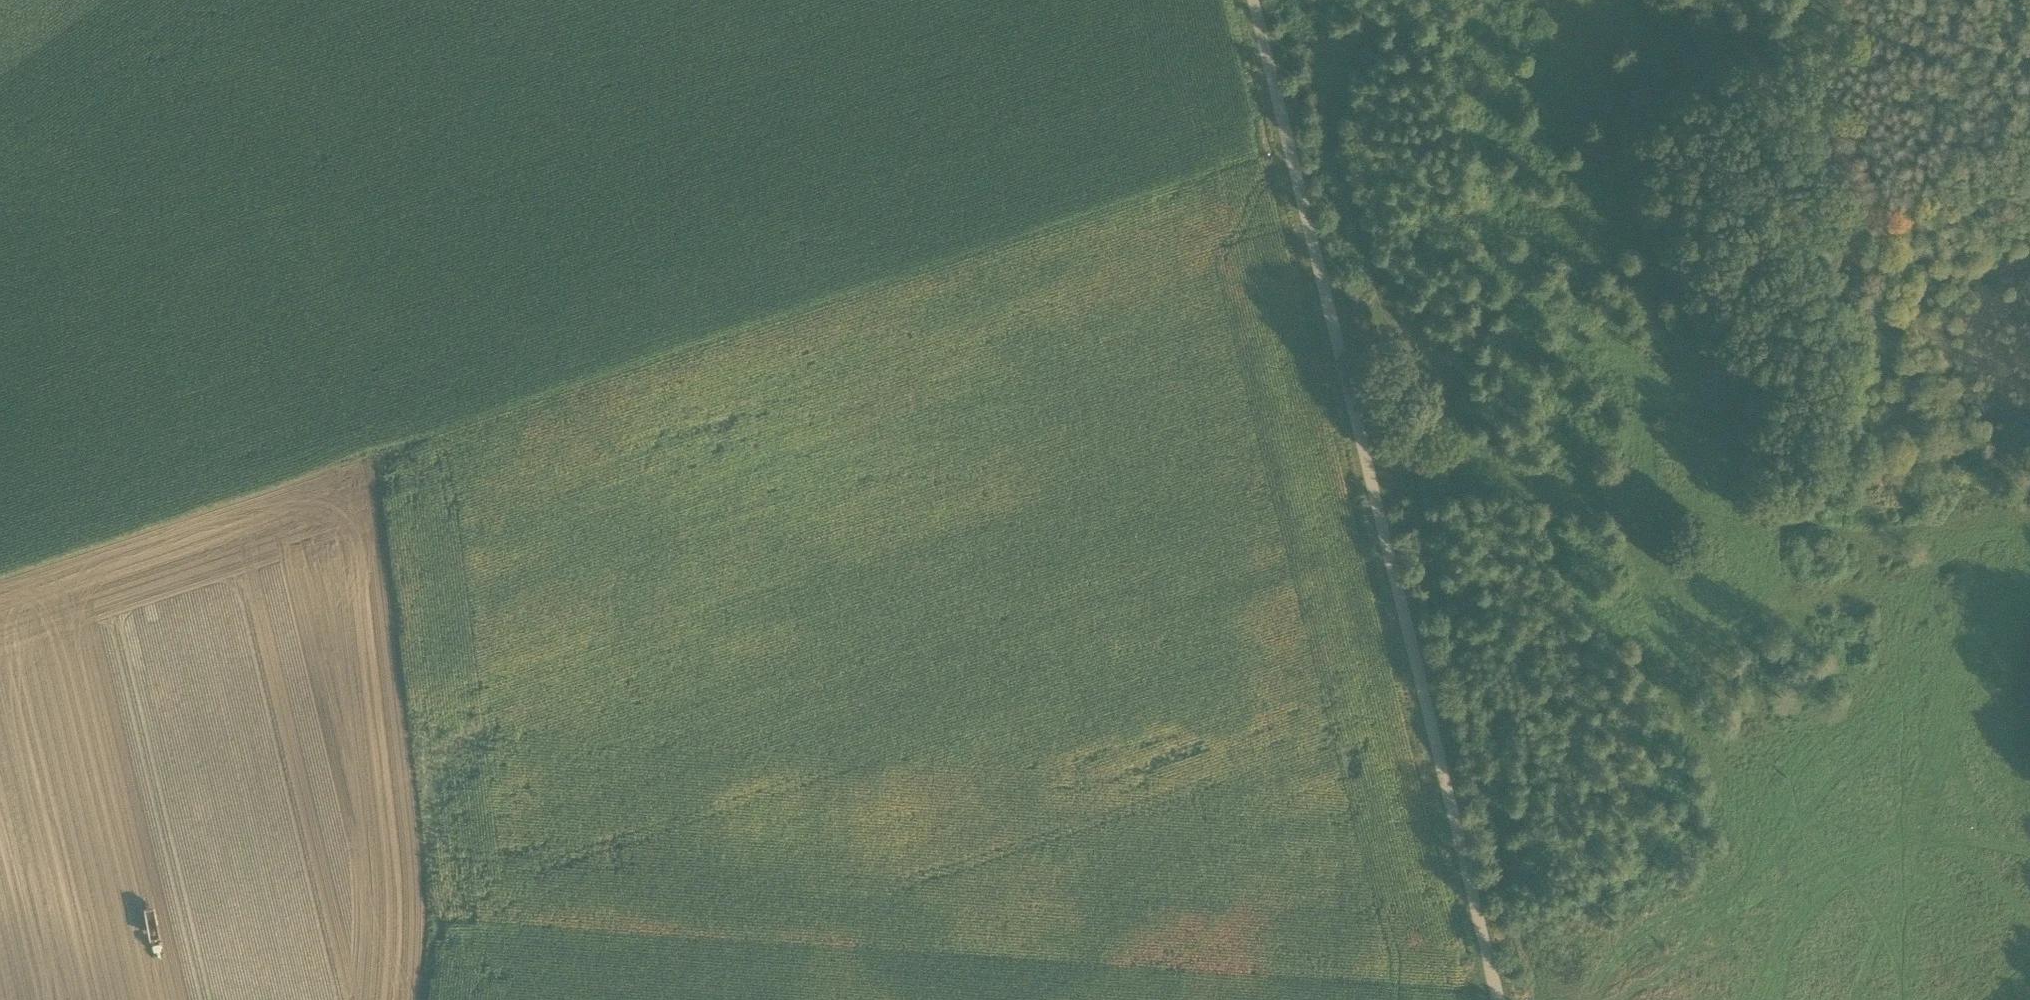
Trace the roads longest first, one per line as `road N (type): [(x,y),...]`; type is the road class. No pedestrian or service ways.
road 1 (unclassified): [(1491,999),(1249,0)]

